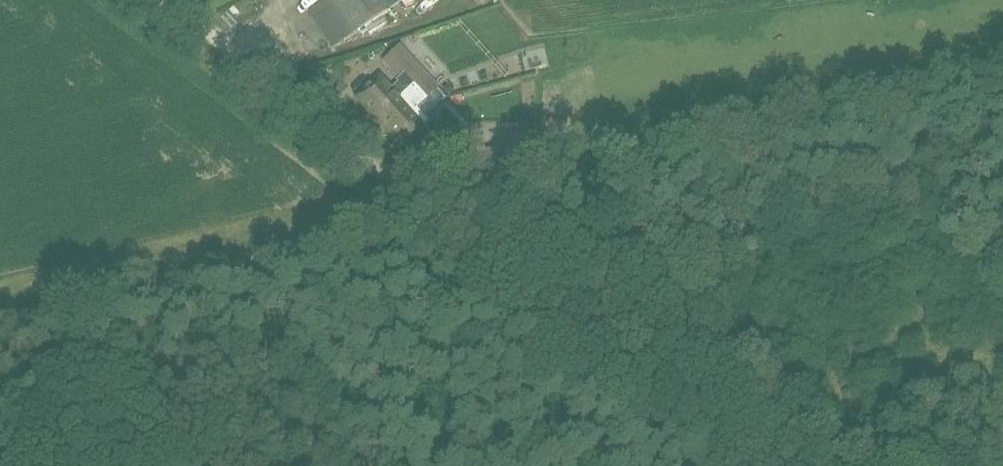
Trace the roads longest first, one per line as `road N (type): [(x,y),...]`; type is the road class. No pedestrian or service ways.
road 1 (unclassified): [(423,200),(160,0)]

